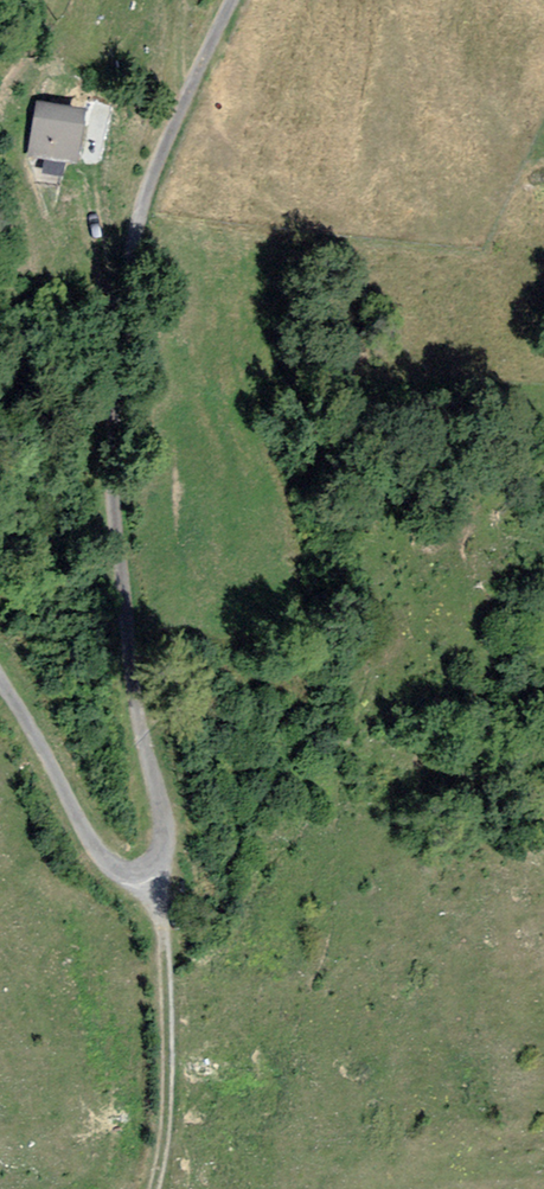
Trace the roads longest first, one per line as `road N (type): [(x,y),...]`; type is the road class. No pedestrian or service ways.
road 1 (track): [(159,902),(113,531),(112,364),(134,238),(226,0)]
road 2 (track): [(154,1188),(167,1103),(159,902)]
road 3 (track): [(159,902),(84,835),(0,687)]
road 4 (track): [(87,181),(107,335),(117,335)]

